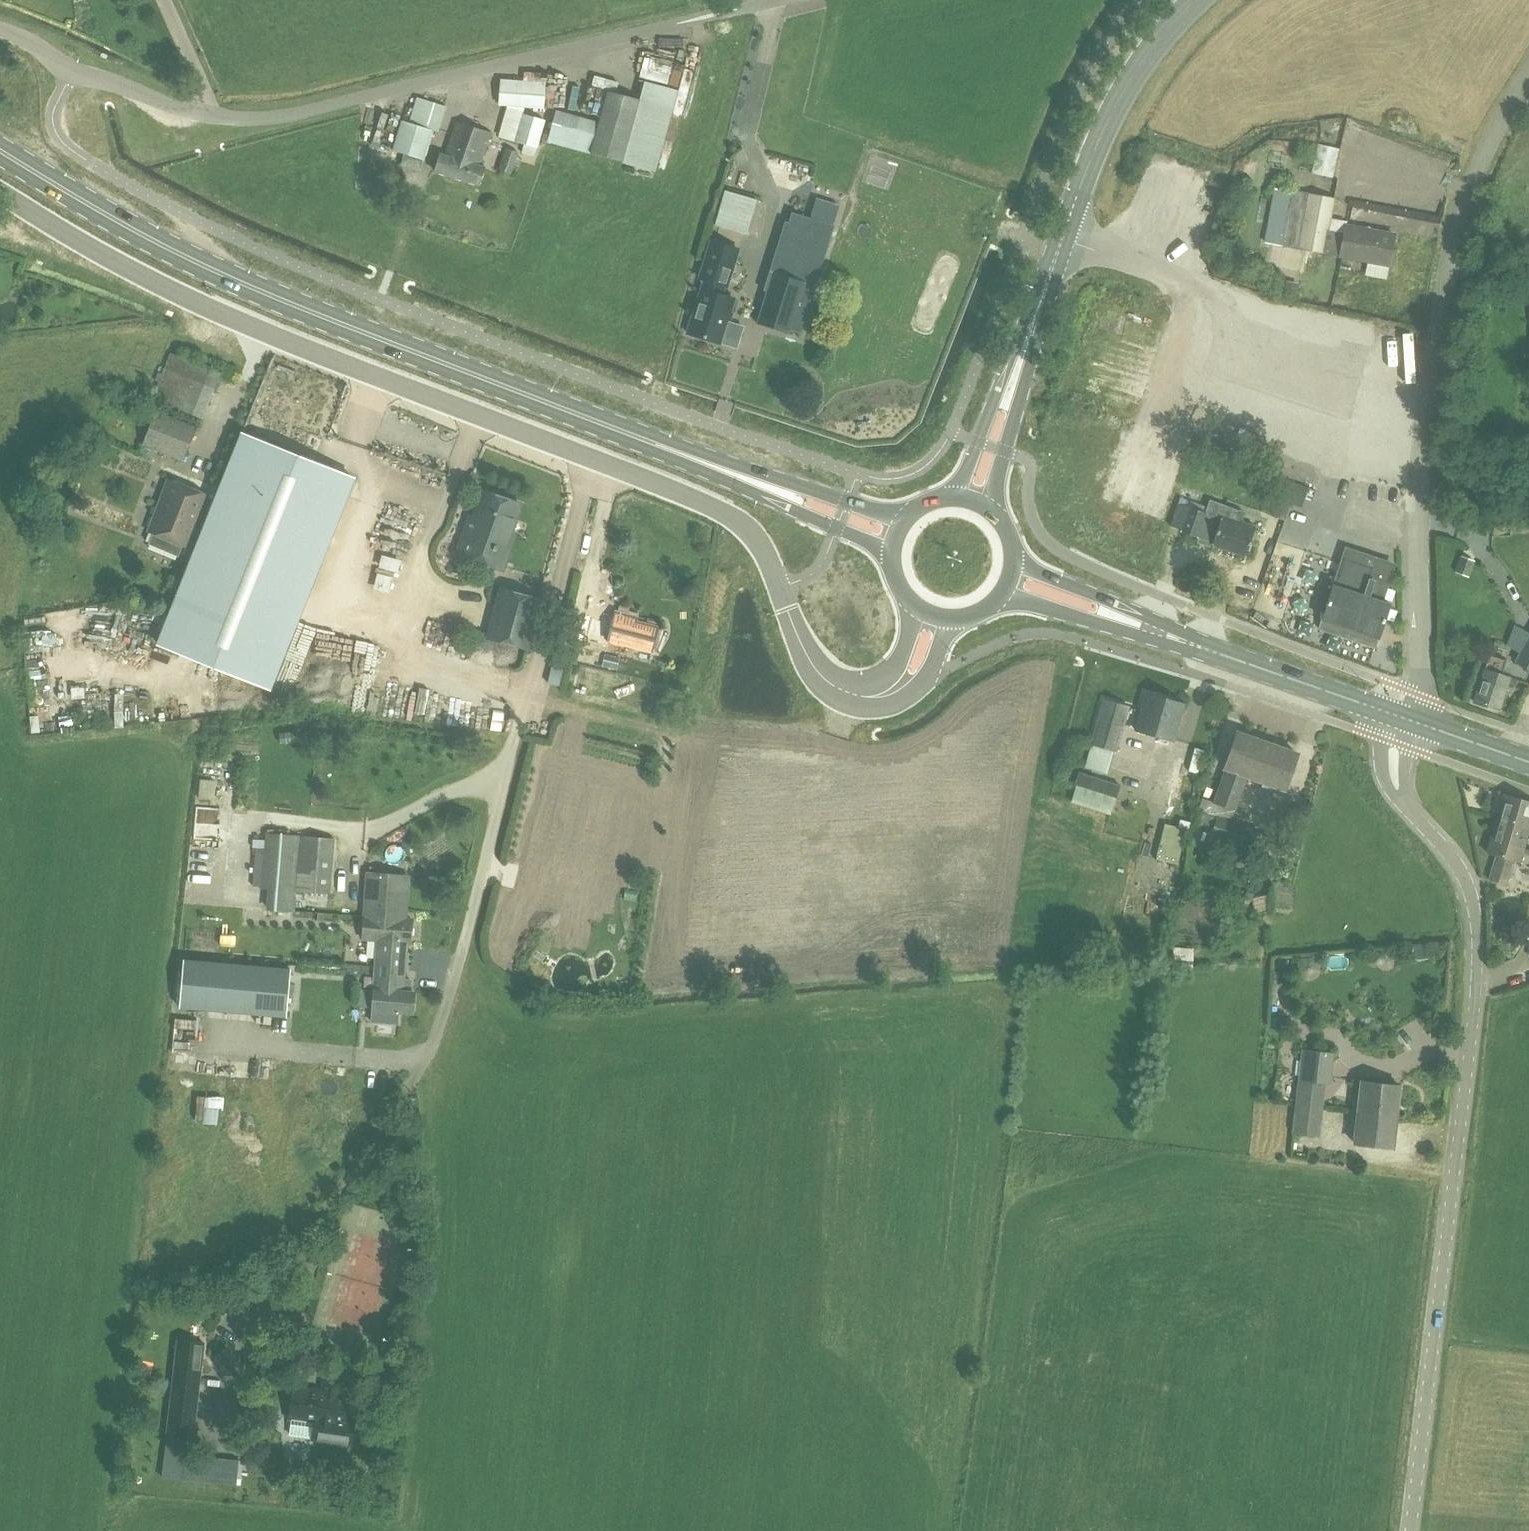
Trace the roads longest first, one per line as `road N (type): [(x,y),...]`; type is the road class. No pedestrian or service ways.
road 1 (unclassified): [(875,697),(841,691),(821,676),(761,546),(730,515),(242,323),(9,197)]
road 2 (primary): [(771,488),(206,266),(0,151)]
road 3 (unclassified): [(1411,1530),(1477,943),(1463,875),(1397,788),(1394,754),(1406,720)]
road 4 (unclassified): [(73,73),(176,107),(261,118),(771,0)]
road 5 (secondary): [(1009,396),(1095,147),(1158,41),(1198,0)]
road 6 (residential): [(1406,720),(1421,681),(1418,476),(1432,362)]
road 7 (primary): [(1406,720),(1120,618)]
road 8 (residential): [(1440,311),(1476,170),(1528,75)]
road 9 (primary): [(914,511),(888,514),(814,490),(771,488)]
road 10 (primary): [(771,488),(893,560)]
road 11 (primary): [(1120,618),(1100,596),(1027,566),(1014,549)]
road 12 (primary): [(1528,763),(1406,720)]
road 13 (primary): [(995,602),(1029,602),(1090,621),(1120,618)]
road 14 (unclassified): [(875,697),(924,676),(963,617)]
road 15 (secondary): [(999,516),(997,483),(1016,417),(1009,396)]
road 16 (secondary): [(1009,396),(991,408),(964,479),(949,496)]

